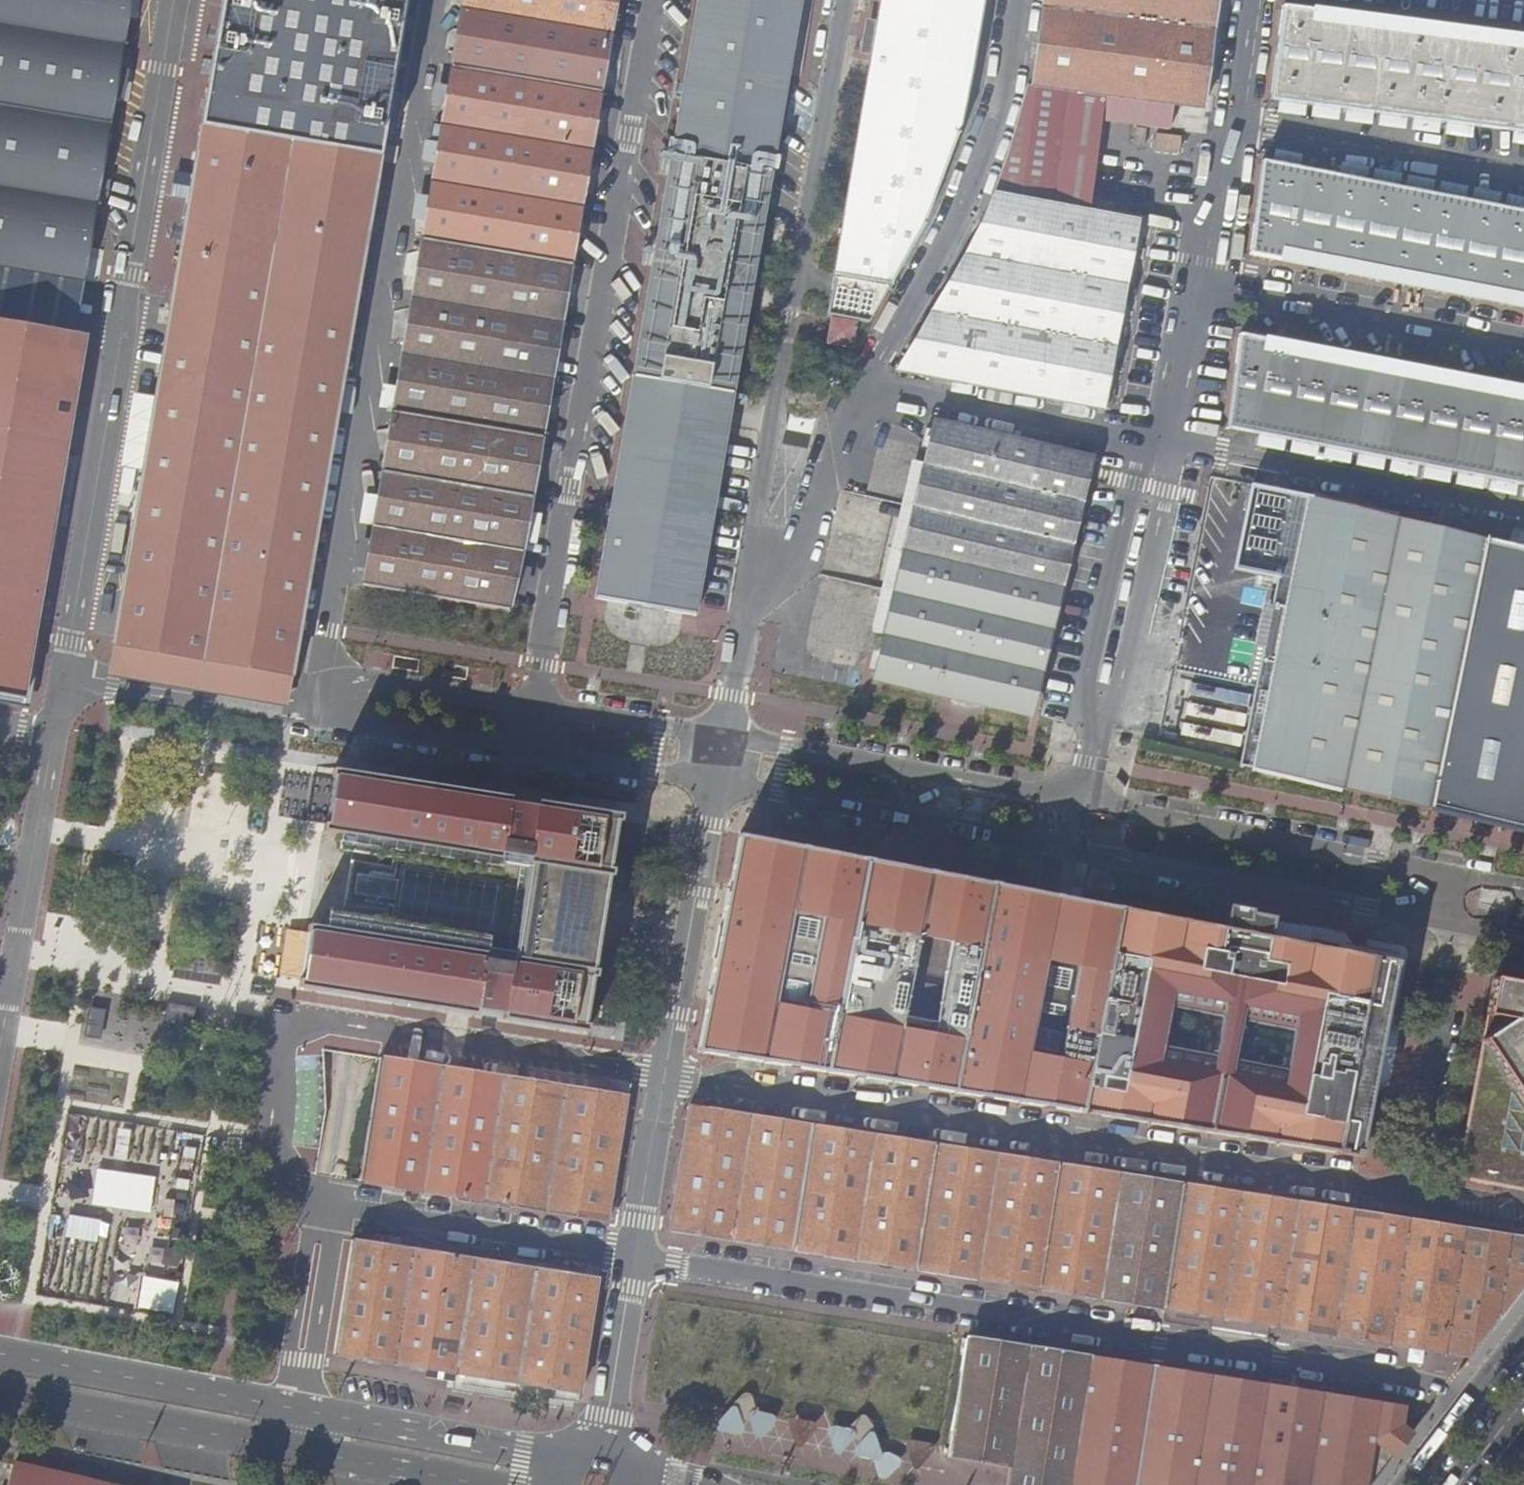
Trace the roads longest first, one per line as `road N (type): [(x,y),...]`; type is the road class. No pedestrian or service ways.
road 1 (residential): [(711,1484),(0,1355)]
road 2 (residential): [(0,1392),(481,1484)]
road 3 (unclassified): [(863,376),(1161,442)]

